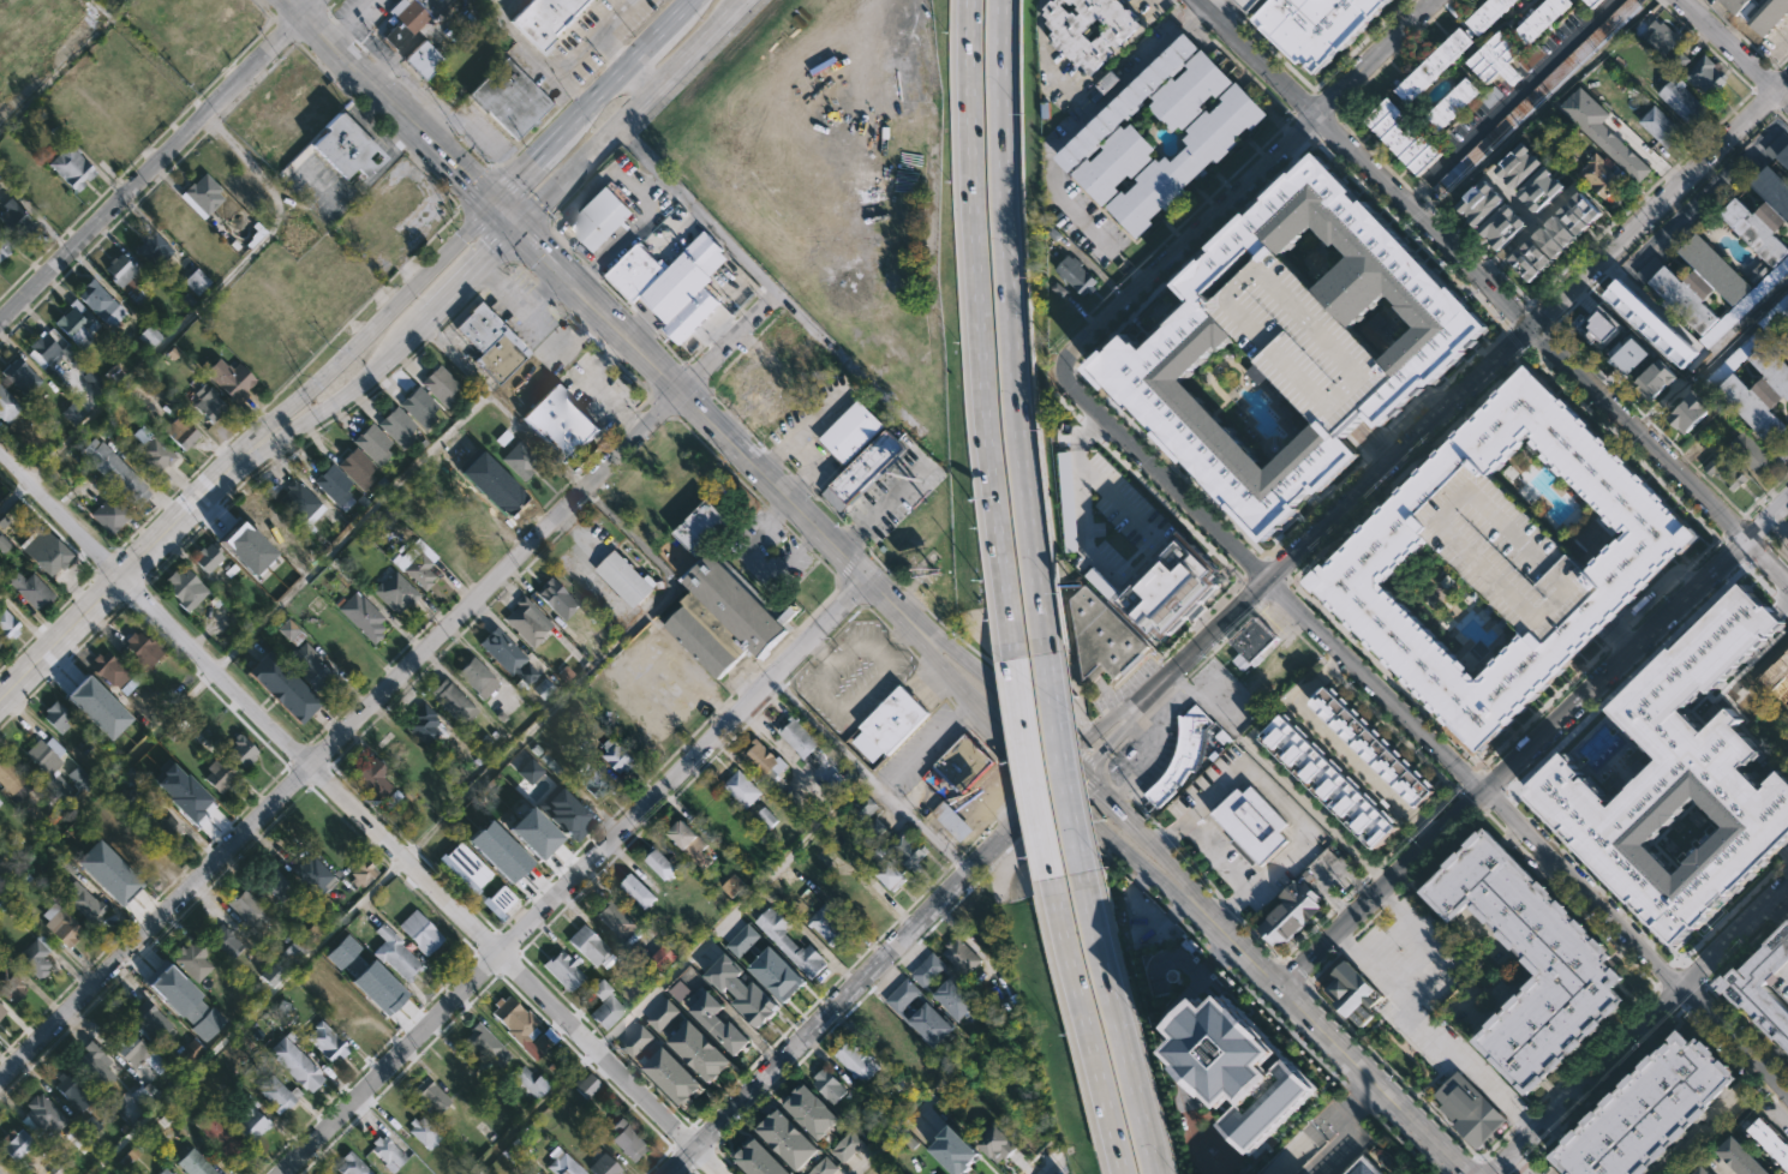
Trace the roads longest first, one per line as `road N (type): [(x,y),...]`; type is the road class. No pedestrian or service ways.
road 1 (residential): [(1787,1100),(1081,396),(1064,369)]
road 2 (residential): [(722,1173),(0,455)]
road 3 (residential): [(0,1080),(677,393)]
road 4 (residential): [(1123,715),(1777,91)]
road 5 (residential): [(278,1173),(866,580)]
road 6 (residential): [(1193,0),(1787,584)]
road 7 (residential): [(1787,500),(1279,988)]
road 8 (motorway): [(968,0),(977,290),(1012,657)]
road 9 (motorway): [(1044,652),(1019,435),(1001,0)]
road 10 (secondary): [(923,637),(492,206)]
road 11 (residential): [(666,1173),(1051,785)]
road 12 (residential): [(1064,369),(1076,347),(1432,0)]
road 13 (residential): [(0,321),(316,0)]
road 14 (residential): [(1494,1173),(1787,881)]
road 15 (secondary): [(1464,1173),(1190,898)]
road 16 (secondary): [(262,445),(0,702)]
road 17 (secondary): [(492,206),(282,411),(262,445)]
road 18 (secondary): [(514,229),(738,0)]
road 19 (motorway): [(1155,1173),(1081,870)]
road 20 (motorway): [(1050,876),(1123,1173)]
road 21 (secondary): [(492,206),(285,0)]
road 22 (motorway): [(1012,657),(1050,876)]
road 23 (motorway): [(1081,870),(1044,652)]
road 24 (secondary): [(262,445),(303,432),(420,325)]
road 25 (secondary): [(1190,898),(1179,870),(1068,754)]
road 26 (secondary): [(1068,754),(952,647),(923,637)]
road 27 (secondary): [(1051,785),(1167,888),(1190,898)]
road 28 (residential): [(677,393),(776,294)]
road 29 (secondary): [(420,325),(514,229)]
road 30 (residential): [(1777,91),(1681,0)]

